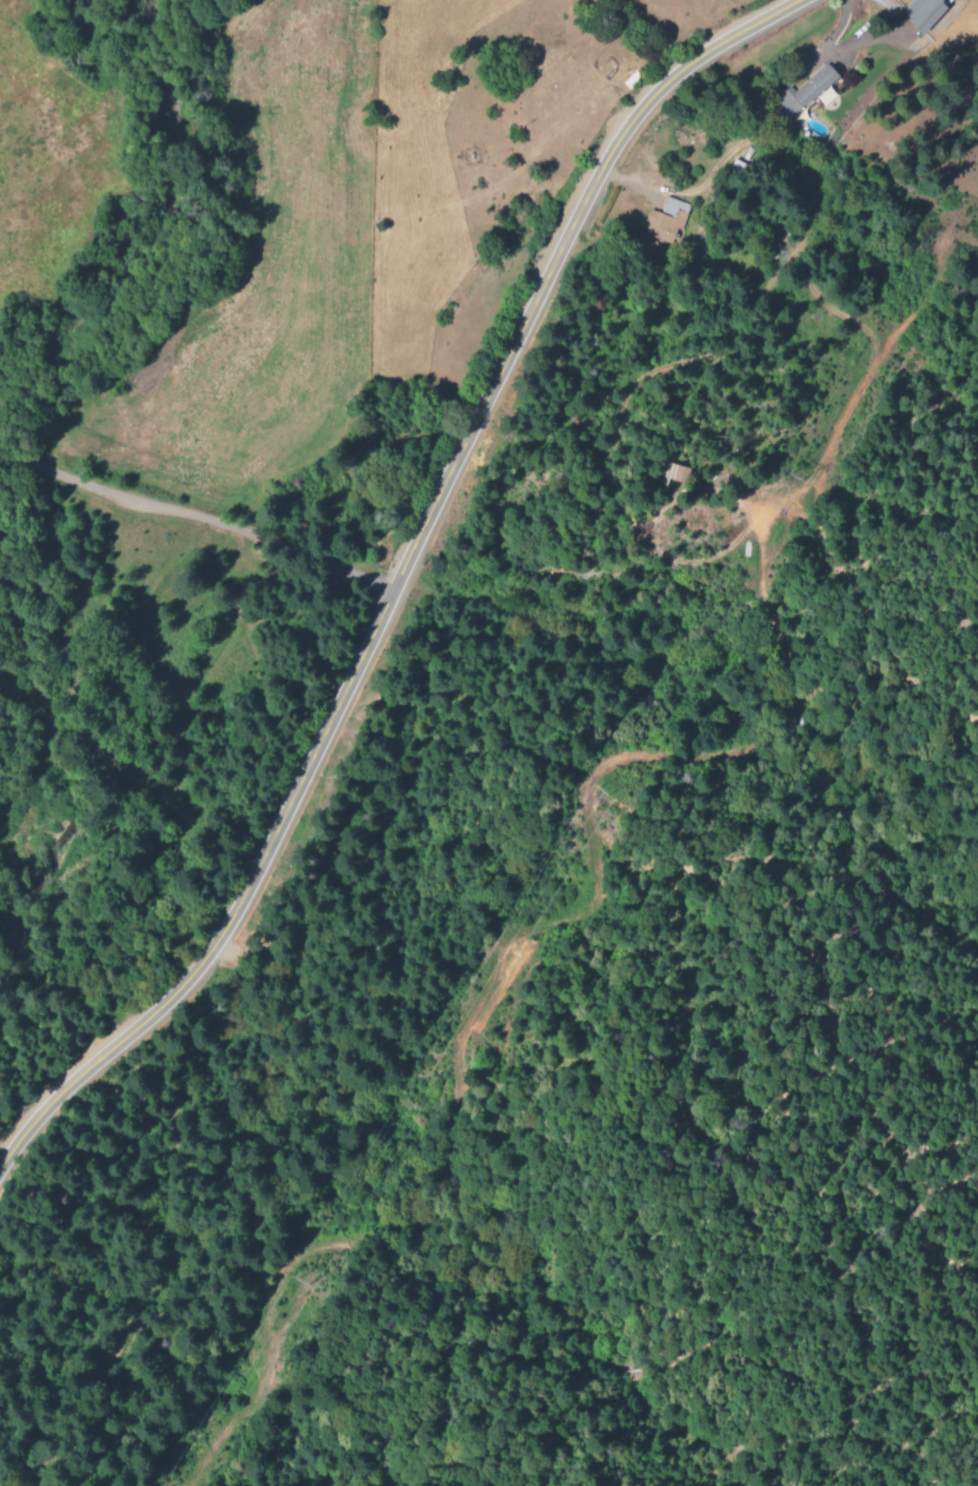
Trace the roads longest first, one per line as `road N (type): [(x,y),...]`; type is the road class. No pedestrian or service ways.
road 1 (residential): [(0,1166),(69,1086),(172,995),(218,938),(630,122),(694,60),(800,0)]
road 2 (residential): [(21,461),(391,590)]

